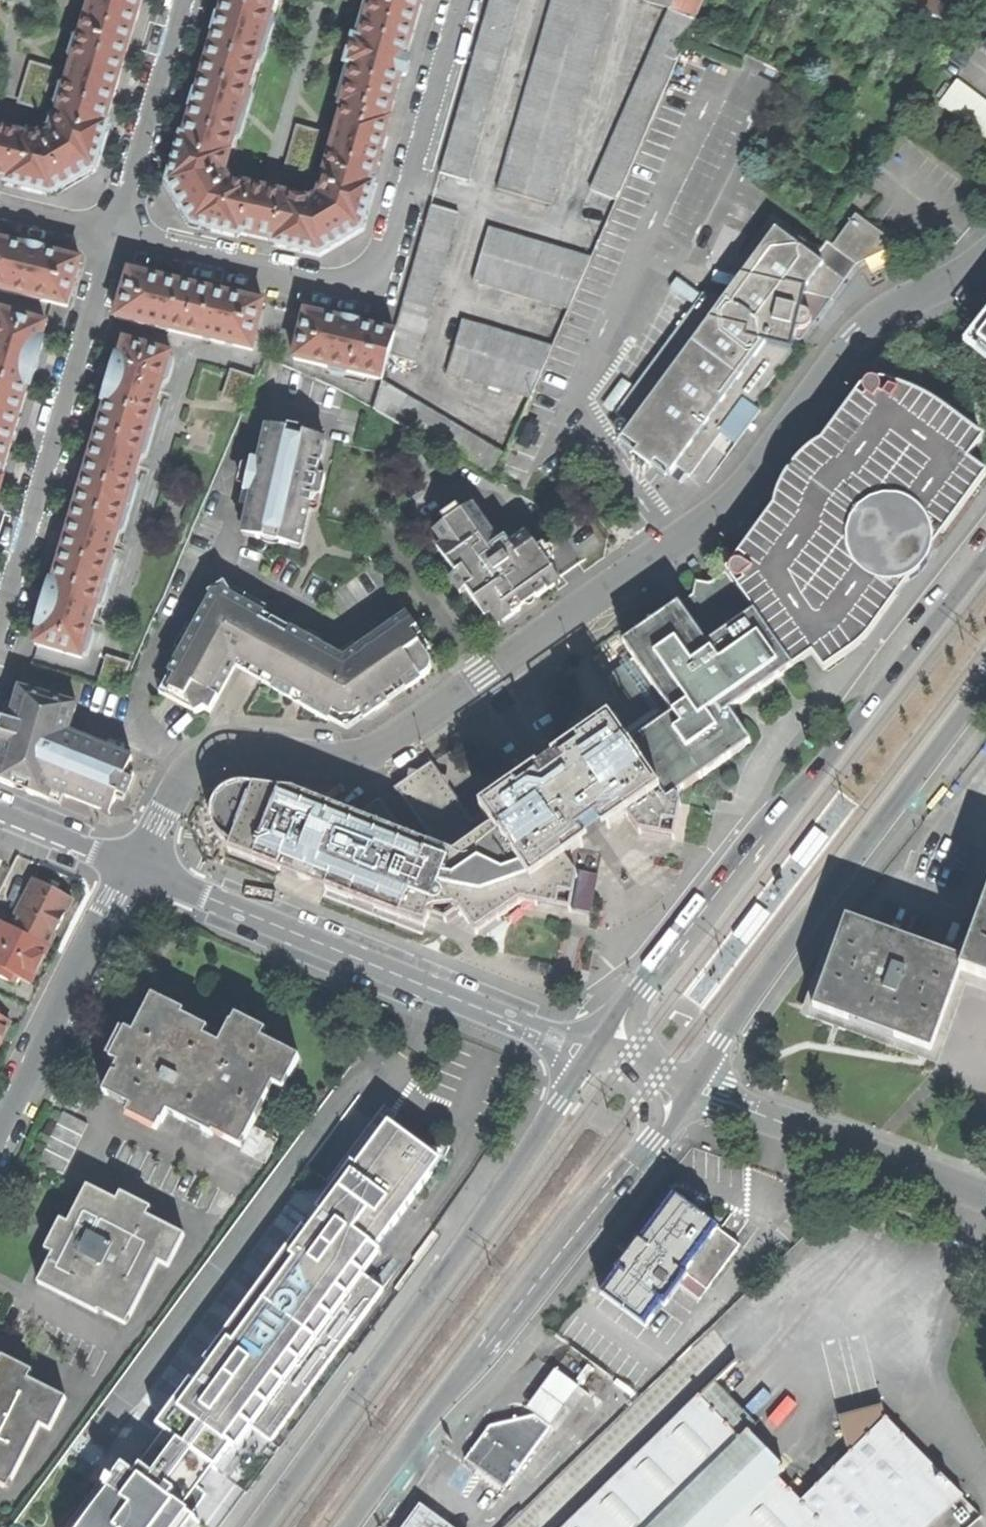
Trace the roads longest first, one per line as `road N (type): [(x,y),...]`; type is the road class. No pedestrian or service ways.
road 1 (residential): [(134,867),(177,773),(240,747),(342,757),(412,730),(732,499),(855,339),(901,304),(985,258)]
road 2 (primary): [(985,555),(600,1053)]
road 3 (primary): [(600,1053),(260,1526)]
road 4 (residential): [(460,0),(393,231),(362,287),(321,290),(117,241)]
road 5 (primary): [(354,1526),(685,1088)]
road 6 (residential): [(600,1053),(134,867)]
road 7 (primary): [(685,1088),(985,692)]
road 8 (residential): [(117,241),(0,635)]
road 9 (residential): [(985,1195),(685,1088)]
road 10 (residential): [(134,867),(0,1132)]
road 11 (residential): [(117,241),(186,0)]
road 12 (residential): [(134,867),(0,811)]
road 13 (residential): [(117,241),(0,205)]

